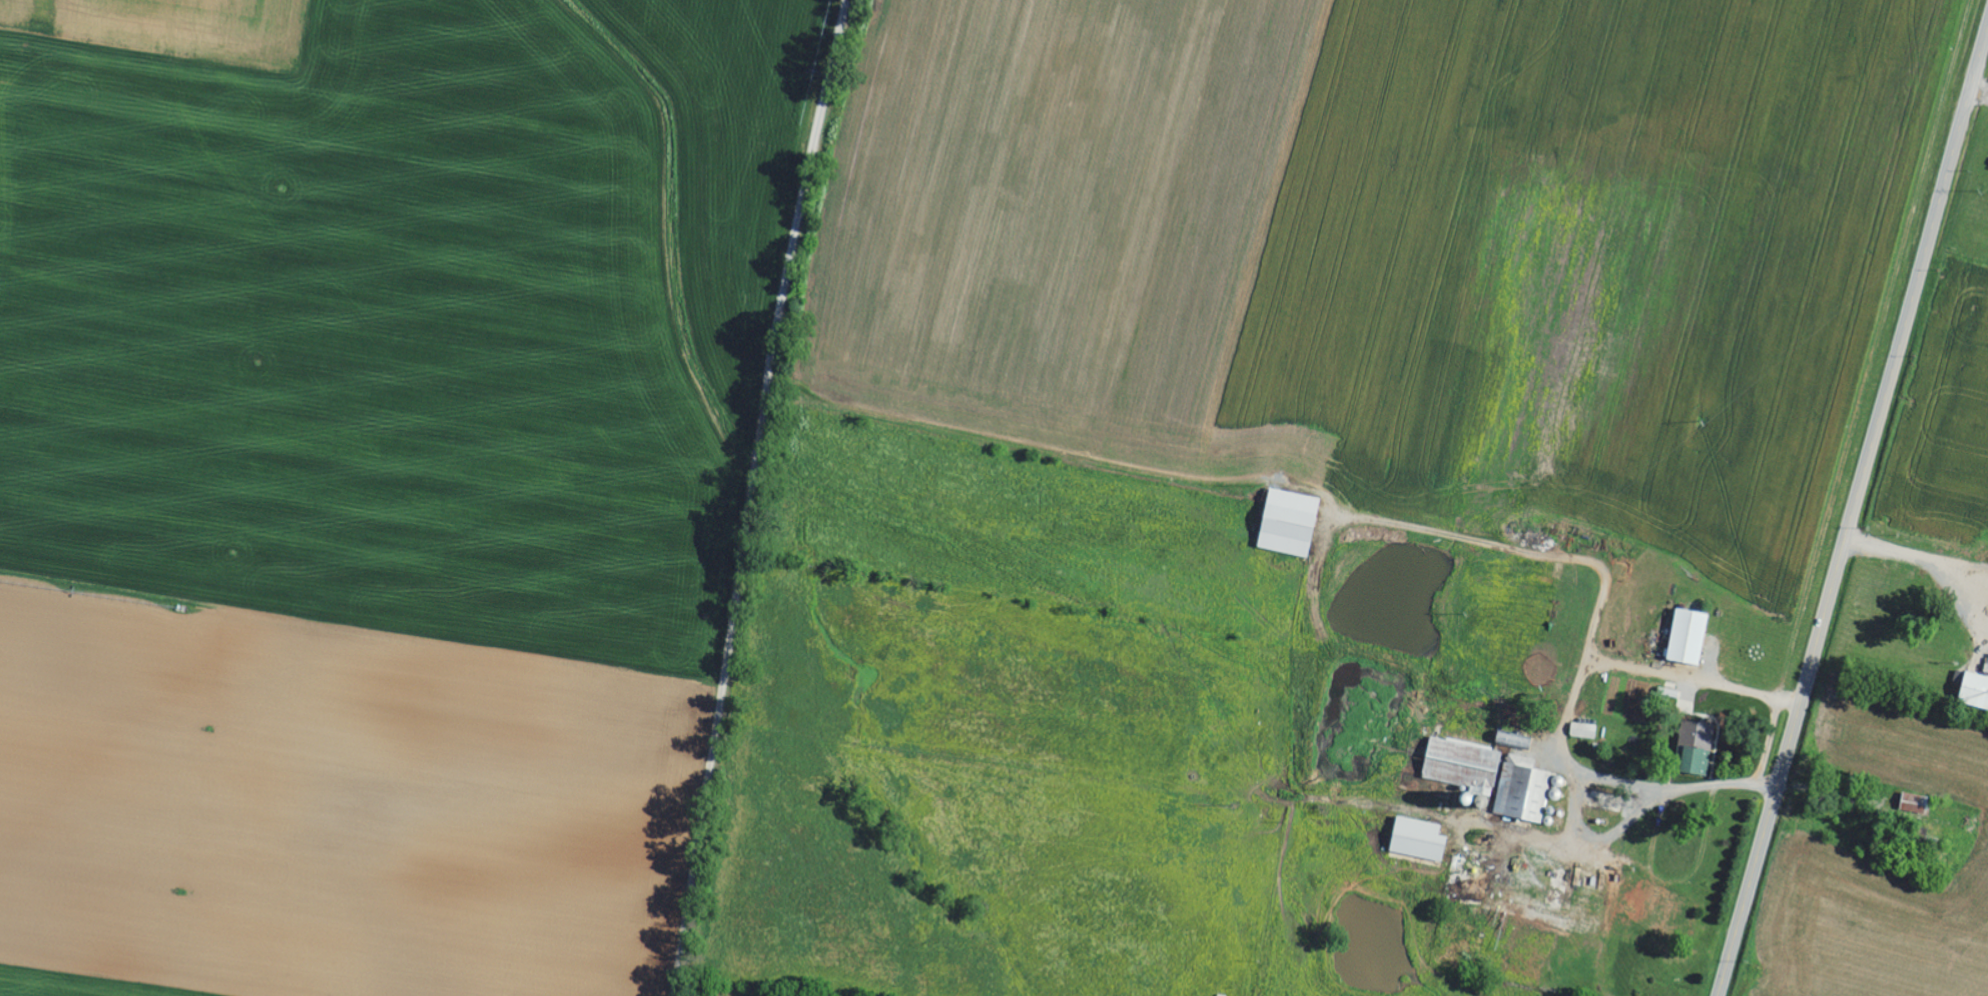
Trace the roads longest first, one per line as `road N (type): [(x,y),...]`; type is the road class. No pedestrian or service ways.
road 1 (secondary): [(1718,995),(1987,30)]

